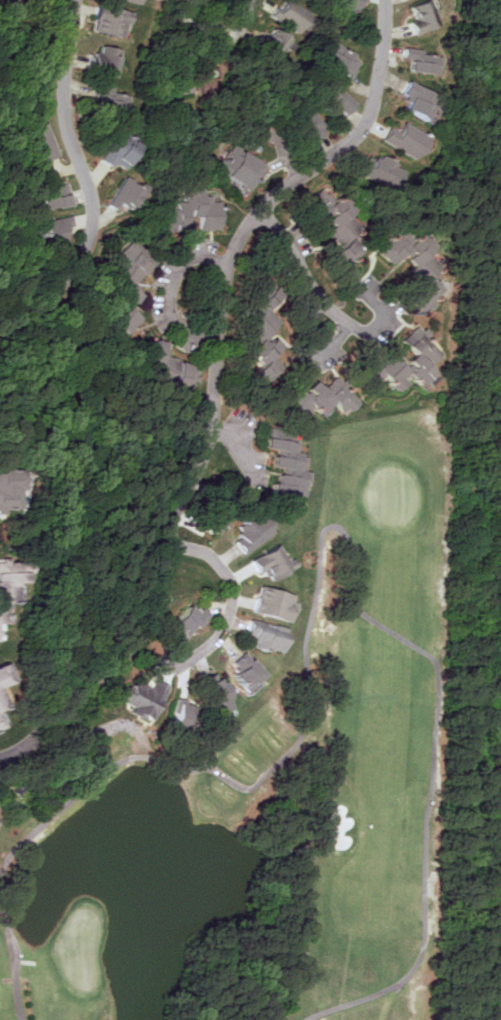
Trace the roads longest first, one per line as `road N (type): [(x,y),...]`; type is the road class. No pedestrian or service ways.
road 1 (residential): [(385,0),(380,72),(362,128),(259,208),(225,269),(210,421),(171,516),(144,627),(38,738),(0,757)]
road 2 (residential): [(0,324),(54,292),(82,261),(95,213),(74,147)]
road 3 (residential): [(165,543),(214,555),(235,592),(220,632),(181,665)]
road 4 (residential): [(217,341),(175,324),(170,294),(194,256),(225,269)]
road 5 (residential): [(74,147),(64,102),(77,0)]
road 6 (residential): [(259,208),(344,326)]

